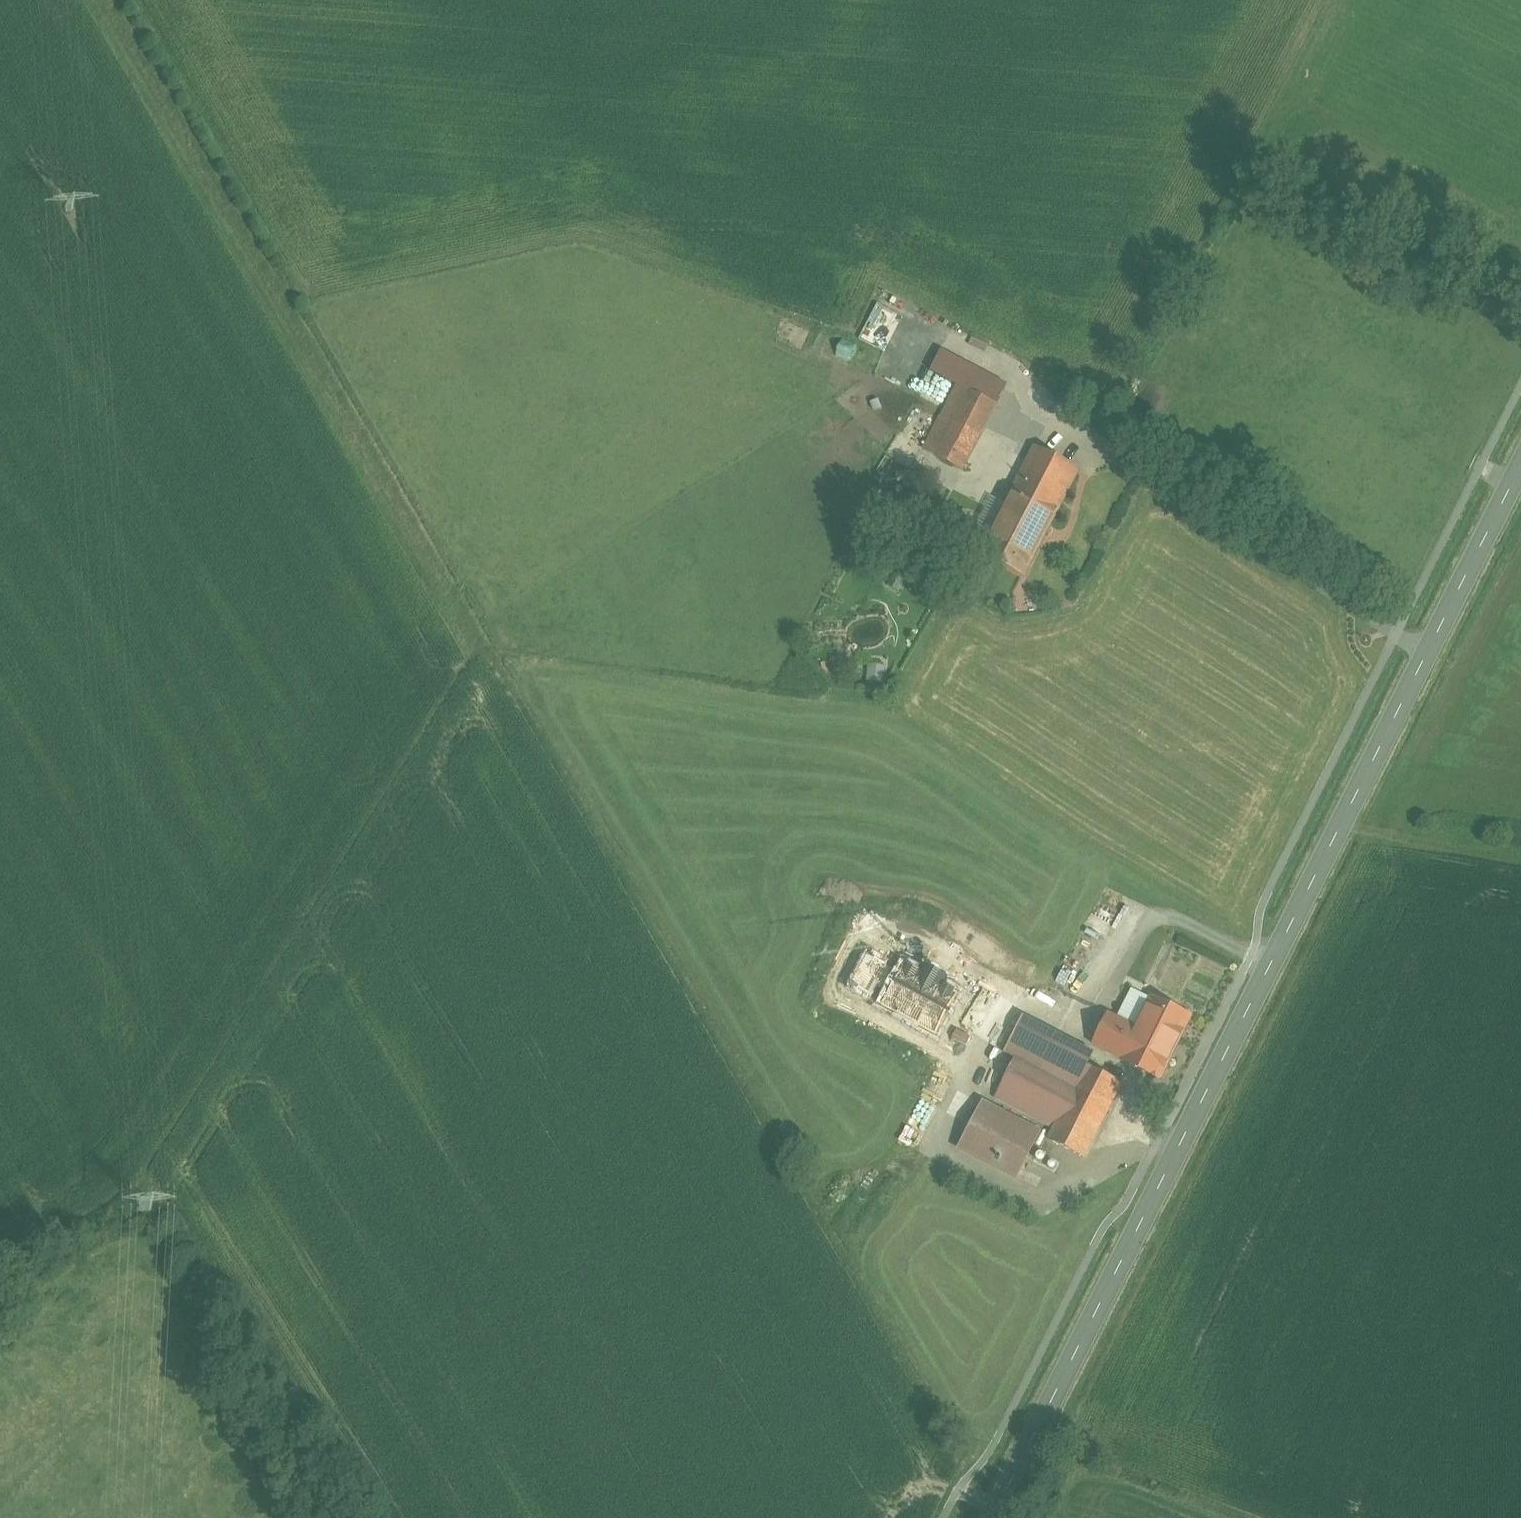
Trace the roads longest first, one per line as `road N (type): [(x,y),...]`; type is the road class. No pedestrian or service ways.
road 1 (tertiary): [(1520,460),(993,1517)]

